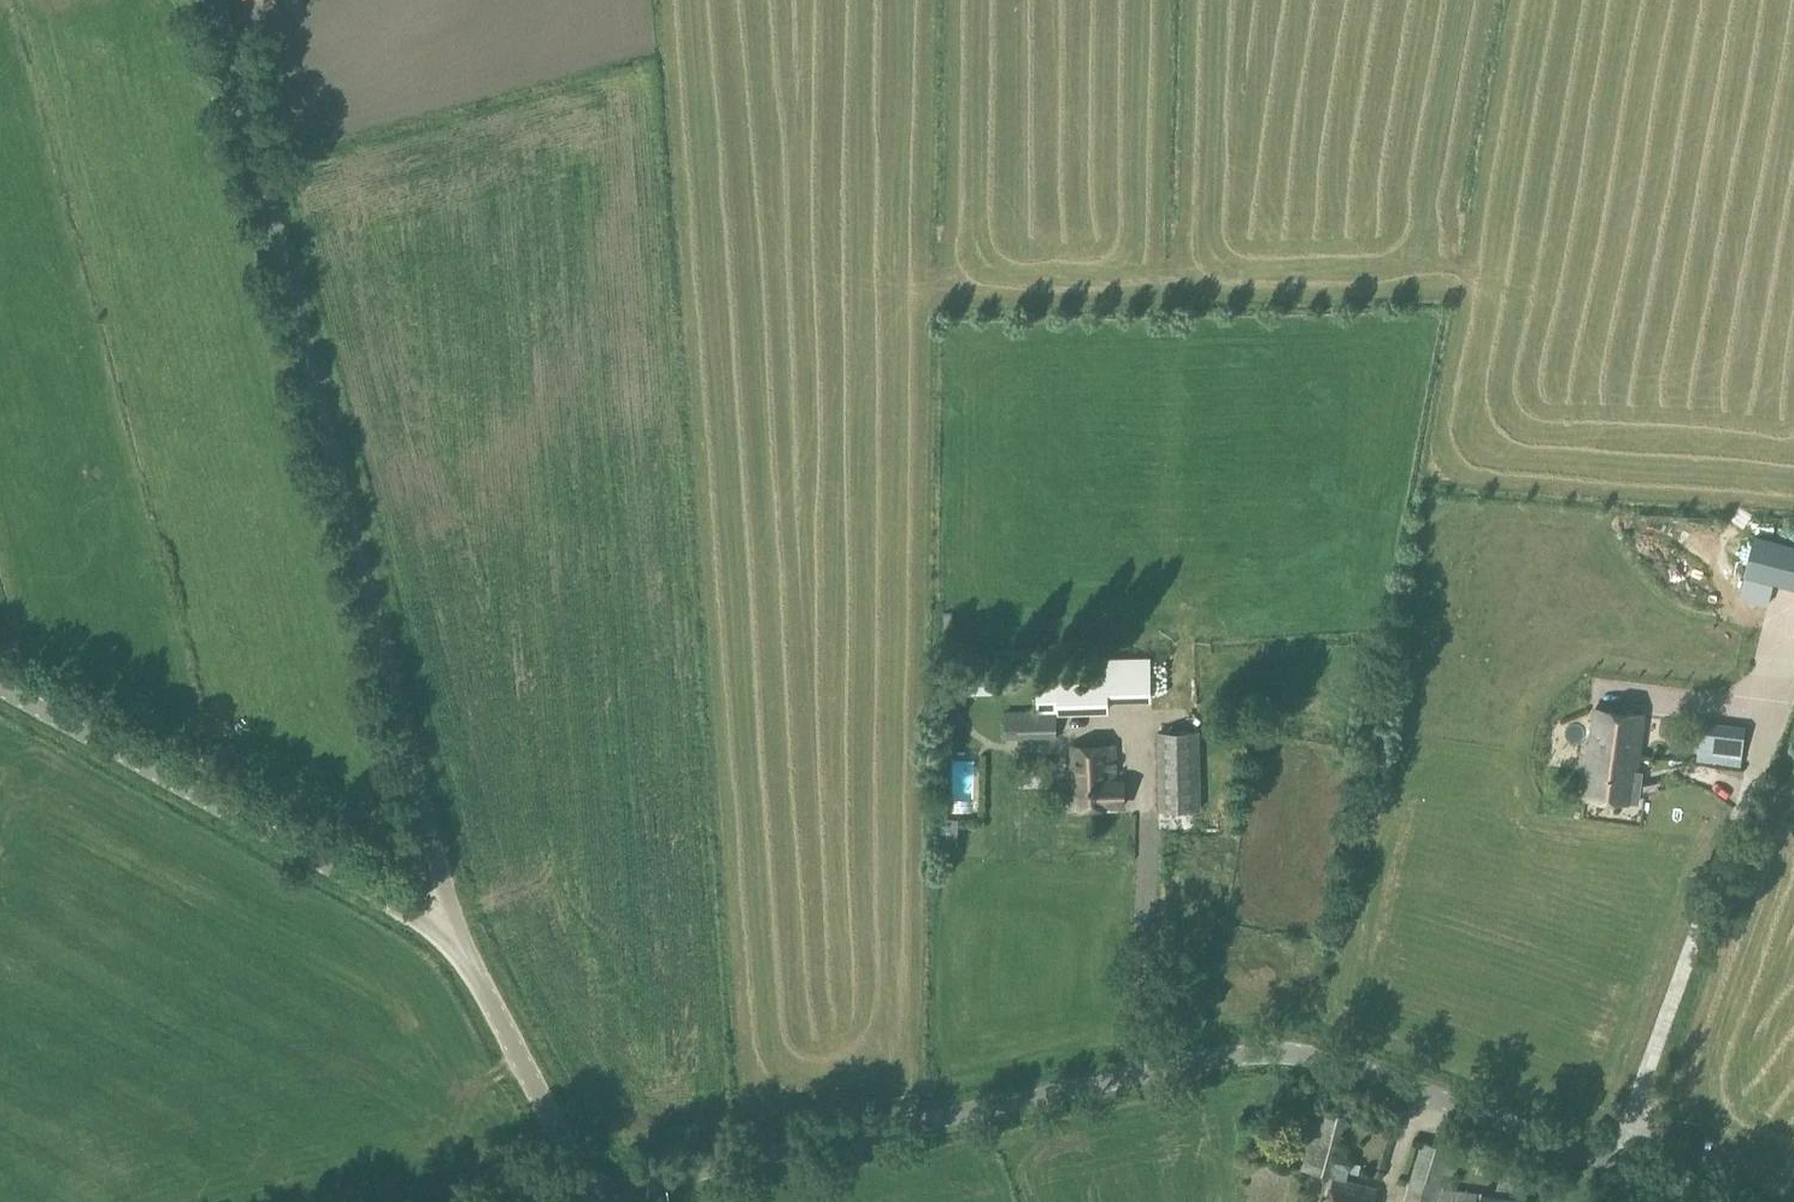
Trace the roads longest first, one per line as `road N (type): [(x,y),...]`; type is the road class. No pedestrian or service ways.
road 1 (unclassified): [(1722,1201),(1326,1058),(1273,1050),(1226,1054),(582,1198)]
road 2 (unclassified): [(467,956),(216,0)]
road 3 (unclassified): [(467,956),(414,913),(0,691)]
road 4 (unclassified): [(582,1198),(467,956)]

